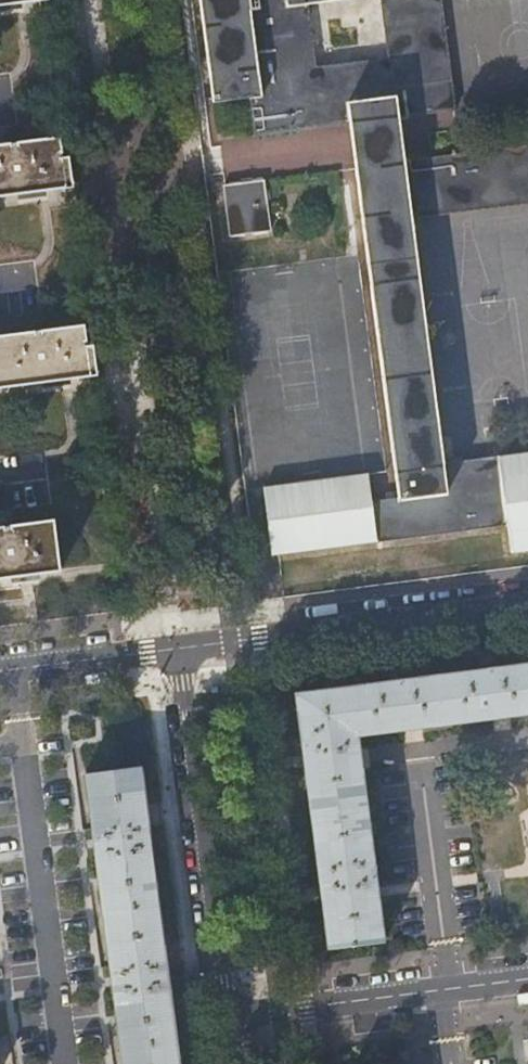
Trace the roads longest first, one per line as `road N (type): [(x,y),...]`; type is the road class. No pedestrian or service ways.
road 1 (residential): [(228,1018),(179,649)]
road 2 (residential): [(527,604),(179,649)]
road 3 (residential): [(228,1018),(527,979)]
road 4 (residential): [(0,670),(179,649)]

